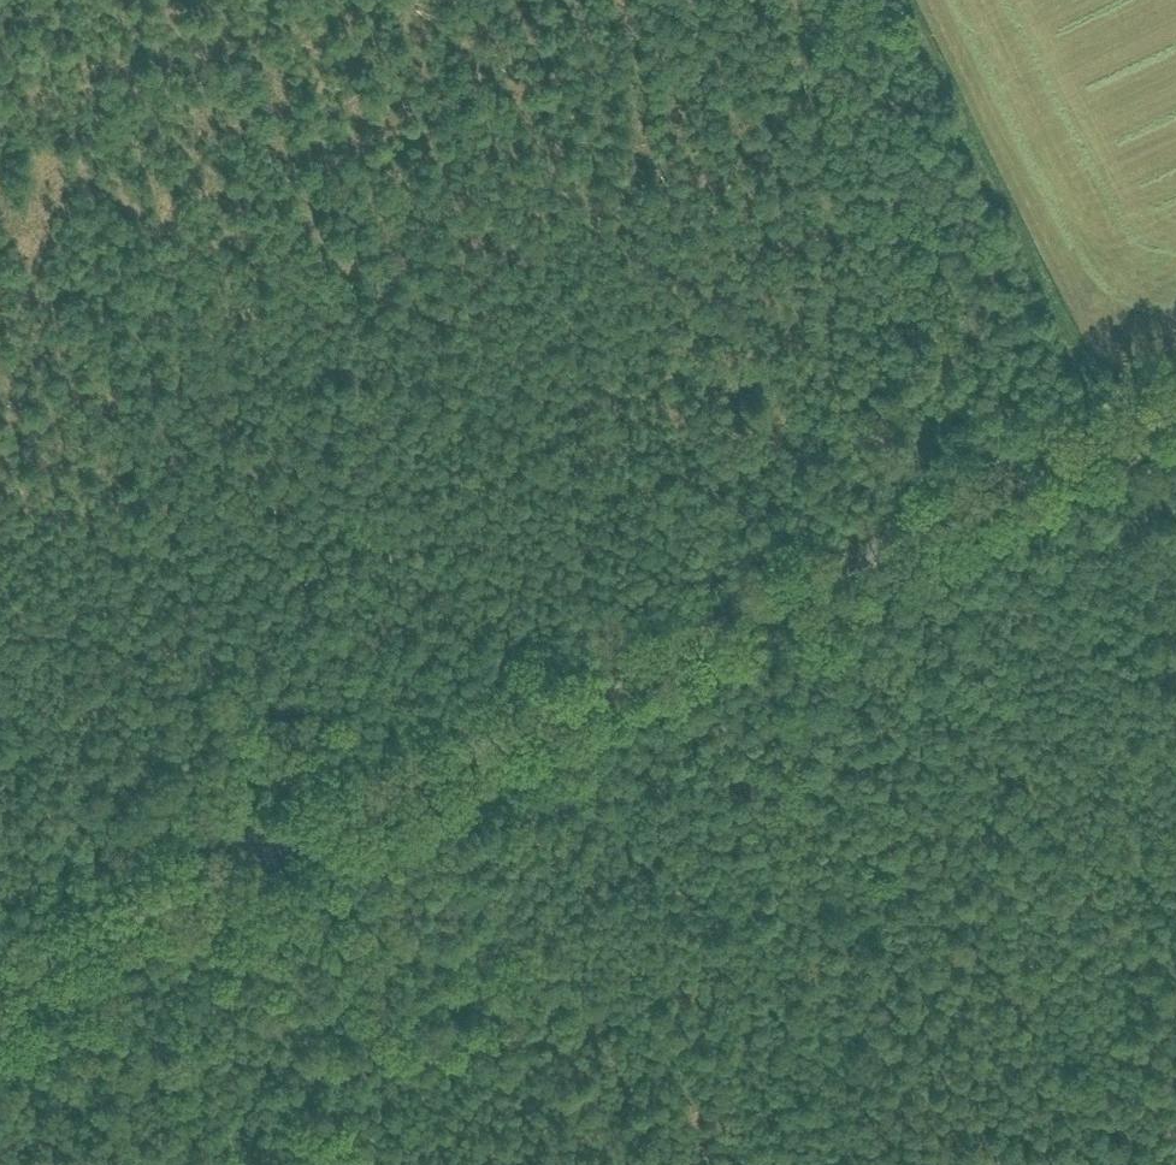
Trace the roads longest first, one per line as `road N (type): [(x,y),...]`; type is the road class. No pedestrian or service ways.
road 1 (unclassified): [(0,977),(1175,404)]

